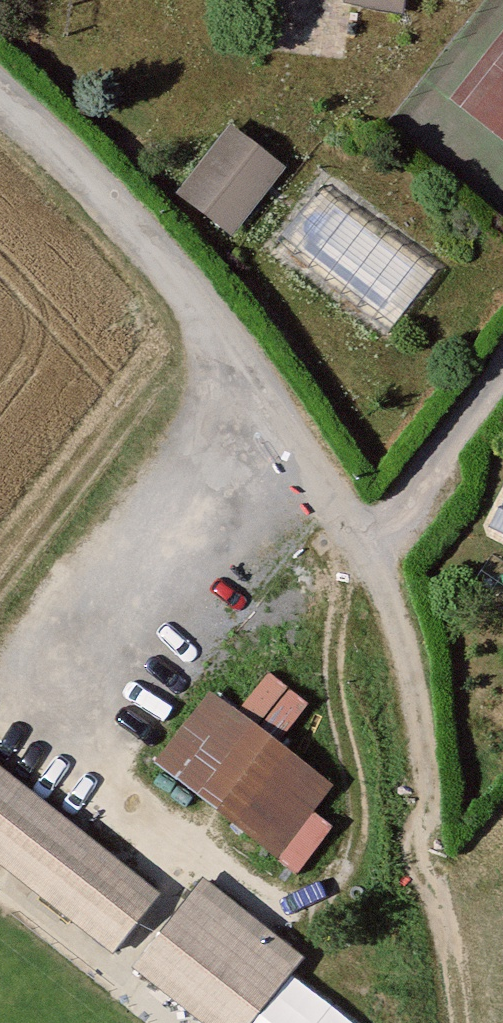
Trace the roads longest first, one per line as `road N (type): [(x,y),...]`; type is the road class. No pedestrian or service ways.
road 1 (residential): [(0,94),(98,182),(168,267),(363,548),(502,367)]
road 2 (track): [(363,548),(407,681),(449,1022)]
road 3 (track): [(312,971),(313,930),(348,813),(331,683),(351,528)]

